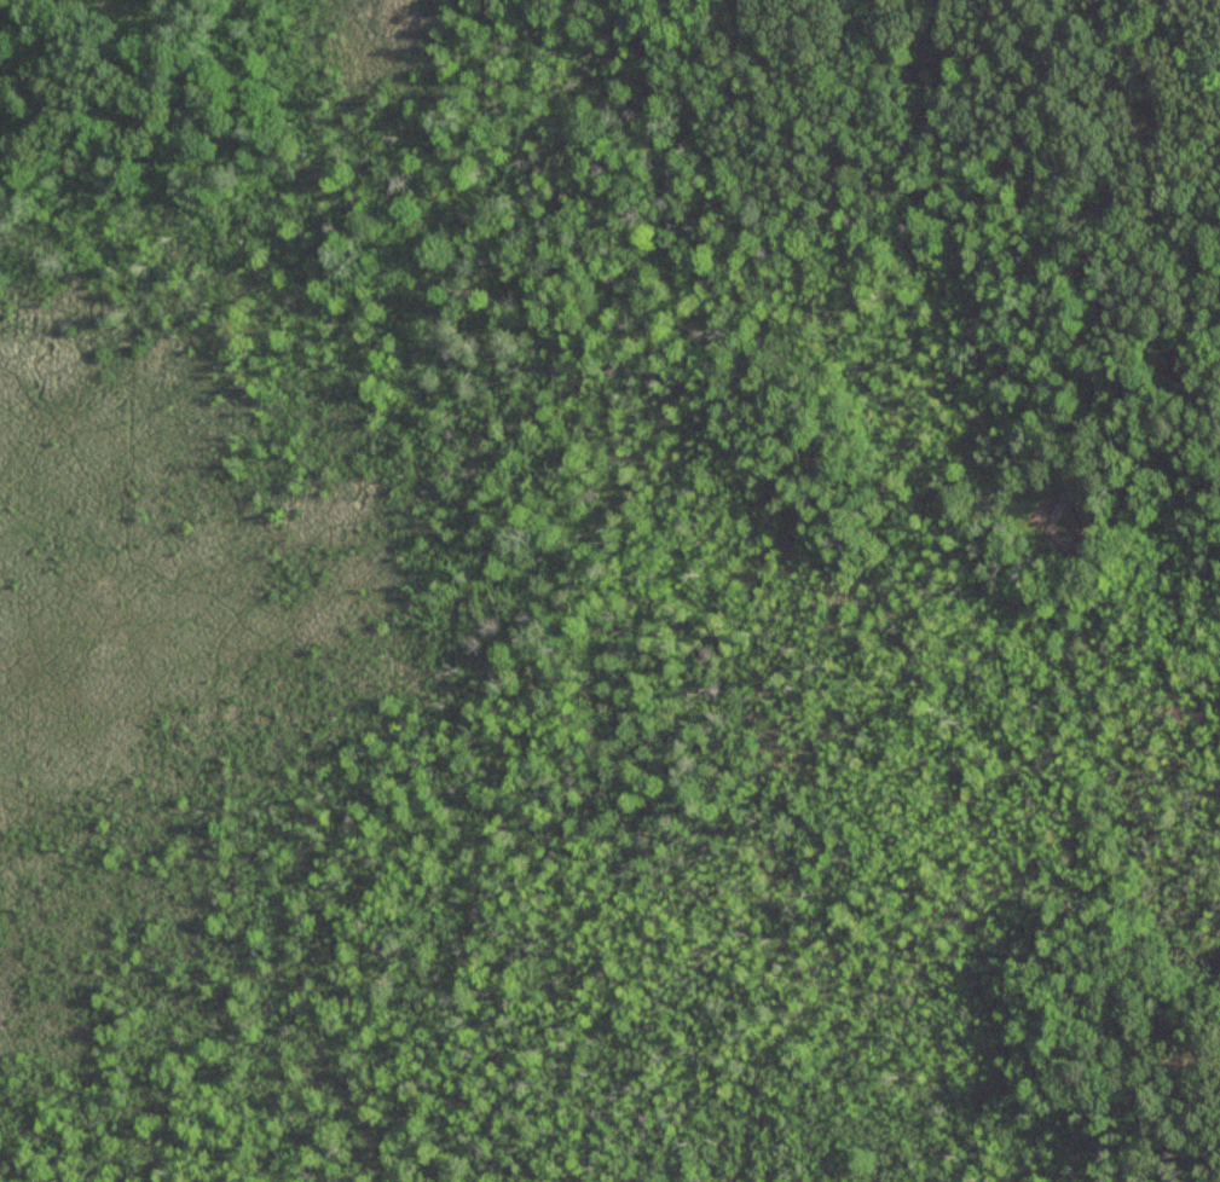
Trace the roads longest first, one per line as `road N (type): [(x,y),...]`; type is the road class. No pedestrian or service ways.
road 1 (track): [(1219,1047),(1146,1044),(1129,1008),(1077,834),(1048,672),(1074,421),(1132,279),(1153,131),(1141,0)]
road 2 (track): [(1146,1044),(1215,1181)]

